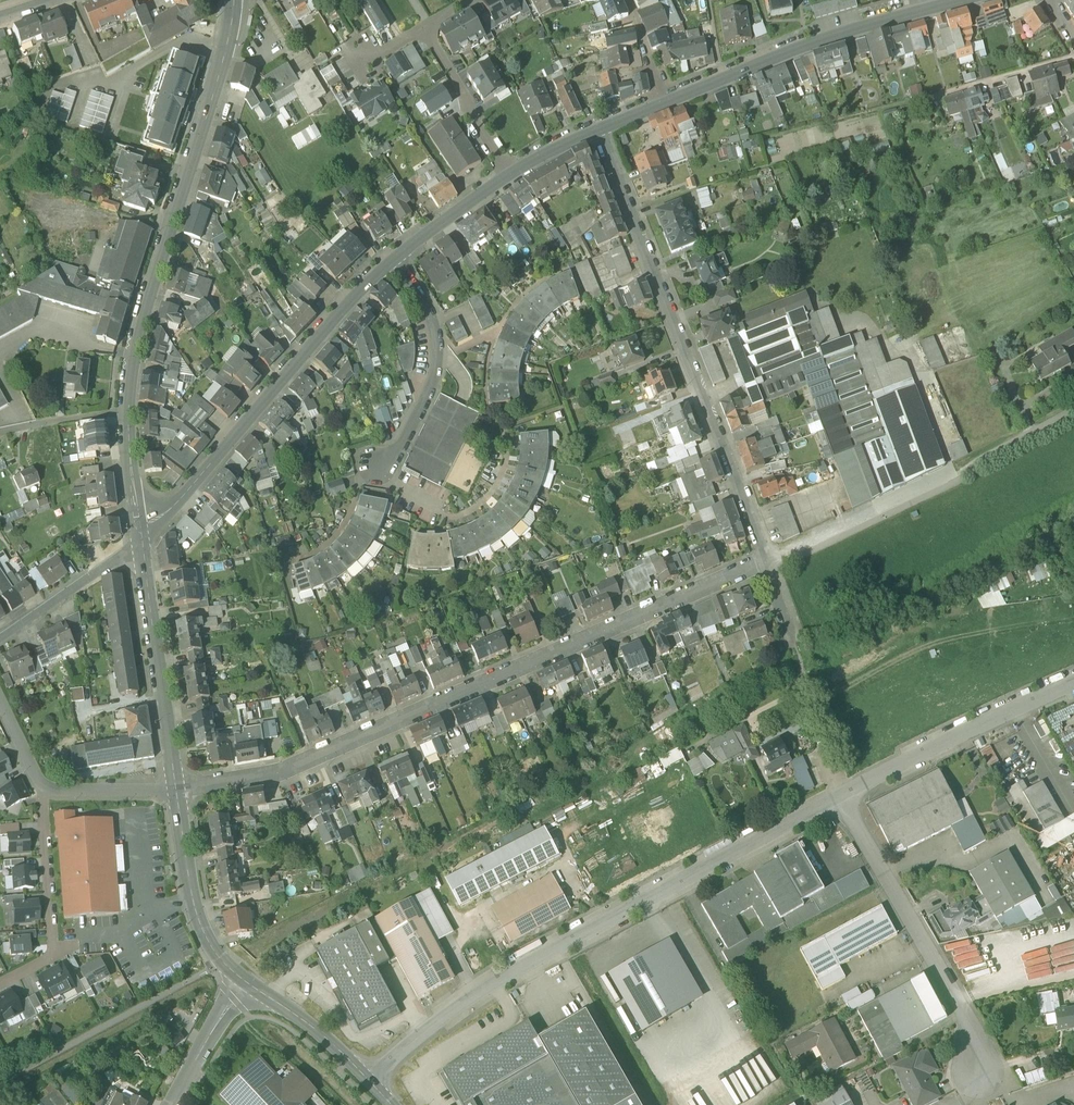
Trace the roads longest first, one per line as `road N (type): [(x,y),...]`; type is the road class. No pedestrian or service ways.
road 1 (residential): [(765,562),(281,772),(176,789)]
road 2 (tertiary): [(140,548),(126,410),(234,0)]
road 3 (residential): [(370,1082),(445,1015),(523,964),(840,796)]
road 4 (residential): [(601,128),(765,562)]
road 5 (tertiary): [(140,548),(345,303),(393,257)]
road 6 (residential): [(840,796),(966,1011),(979,1077)]
road 7 (tertiary): [(671,98),(864,24),(956,0)]
road 8 (residential): [(840,796),(1073,685)]
road 9 (residential): [(393,257),(429,309),(438,352),(408,432),(378,476)]
road 10 (tertiary): [(176,789),(140,548)]
road 11 (residential): [(0,982),(54,955),(41,784)]
road 12 (residential): [(765,562),(789,562),(955,483),(967,465)]
road 13 (tertiary): [(245,981),(200,923),(176,789)]
road 14 (residential): [(513,174),(422,29)]
road 15 (residential): [(140,548),(0,637)]
road 16 (tertiary): [(370,1082),(313,1028),(245,981)]
road 17 (tertiary): [(393,257),(513,174)]
road 18 (unclassified): [(171,1104),(245,981)]
road 19 (residential): [(176,789),(41,784)]

